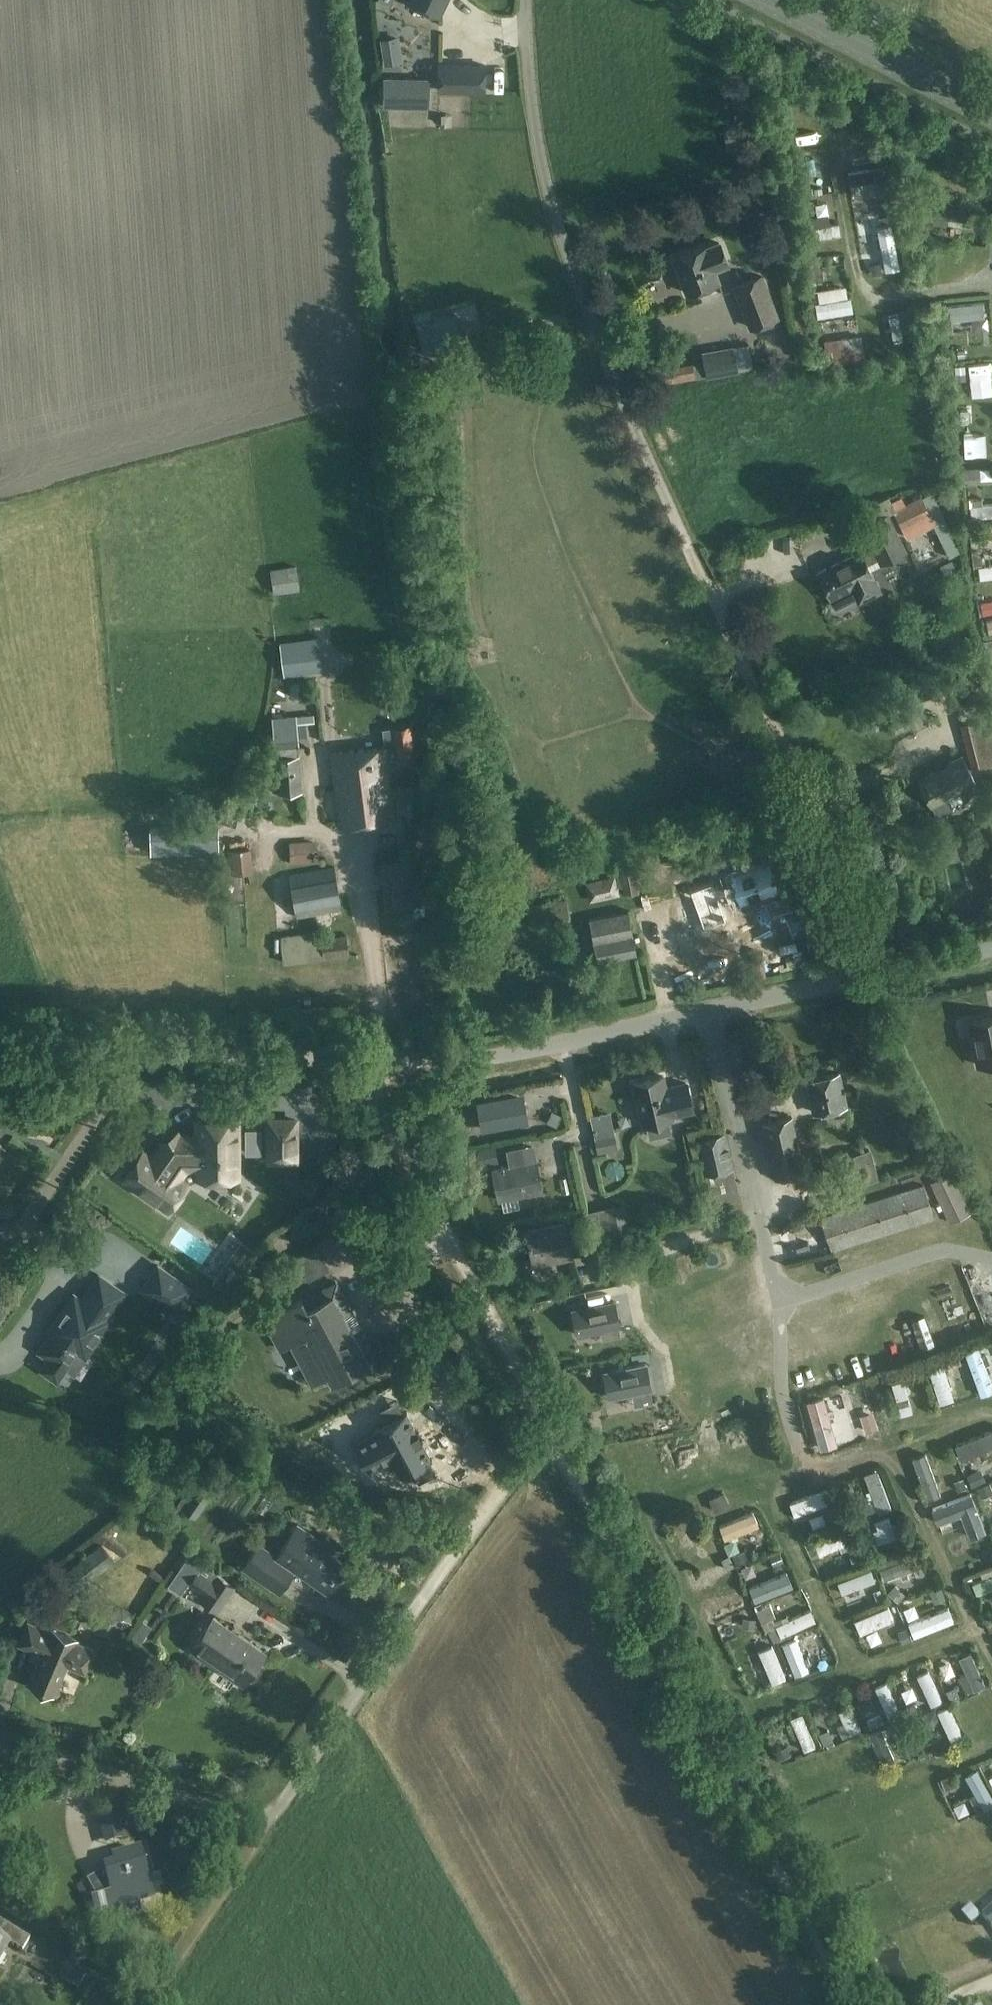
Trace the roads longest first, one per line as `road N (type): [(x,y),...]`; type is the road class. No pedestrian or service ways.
road 1 (residential): [(893,970),(647,453),(575,273),(545,174),(526,0)]
road 2 (track): [(549,1428),(272,1814),(147,2004)]
road 3 (track): [(850,2004),(549,1428)]
road 4 (unclassified): [(451,1061),(893,970)]
road 5 (track): [(586,1260),(591,1278),(630,1272),(647,1349),(788,1296),(780,1323),(782,1396),(799,1453)]
road 6 (track): [(549,1428),(380,1113),(370,1059)]
road 7 (unclassified): [(451,1061),(133,1056)]
road 8 (residential): [(272,1814),(247,1819),(10,1741)]
road 9 (track): [(799,1453),(764,1486),(854,1674)]
road 10 (secondary): [(991,113),(770,0)]
road 11 (residential): [(0,1255),(130,1073),(133,1056)]
road 12 (track): [(882,1457),(902,1480),(991,1662)]
road 13 (track): [(772,1704),(976,1631)]
road 14 (track): [(799,1453),(831,1463),(882,1457),(991,1414)]
road 15 (track): [(991,1748),(813,1814)]
road 16 (unclassified): [(133,1056),(0,1054)]

